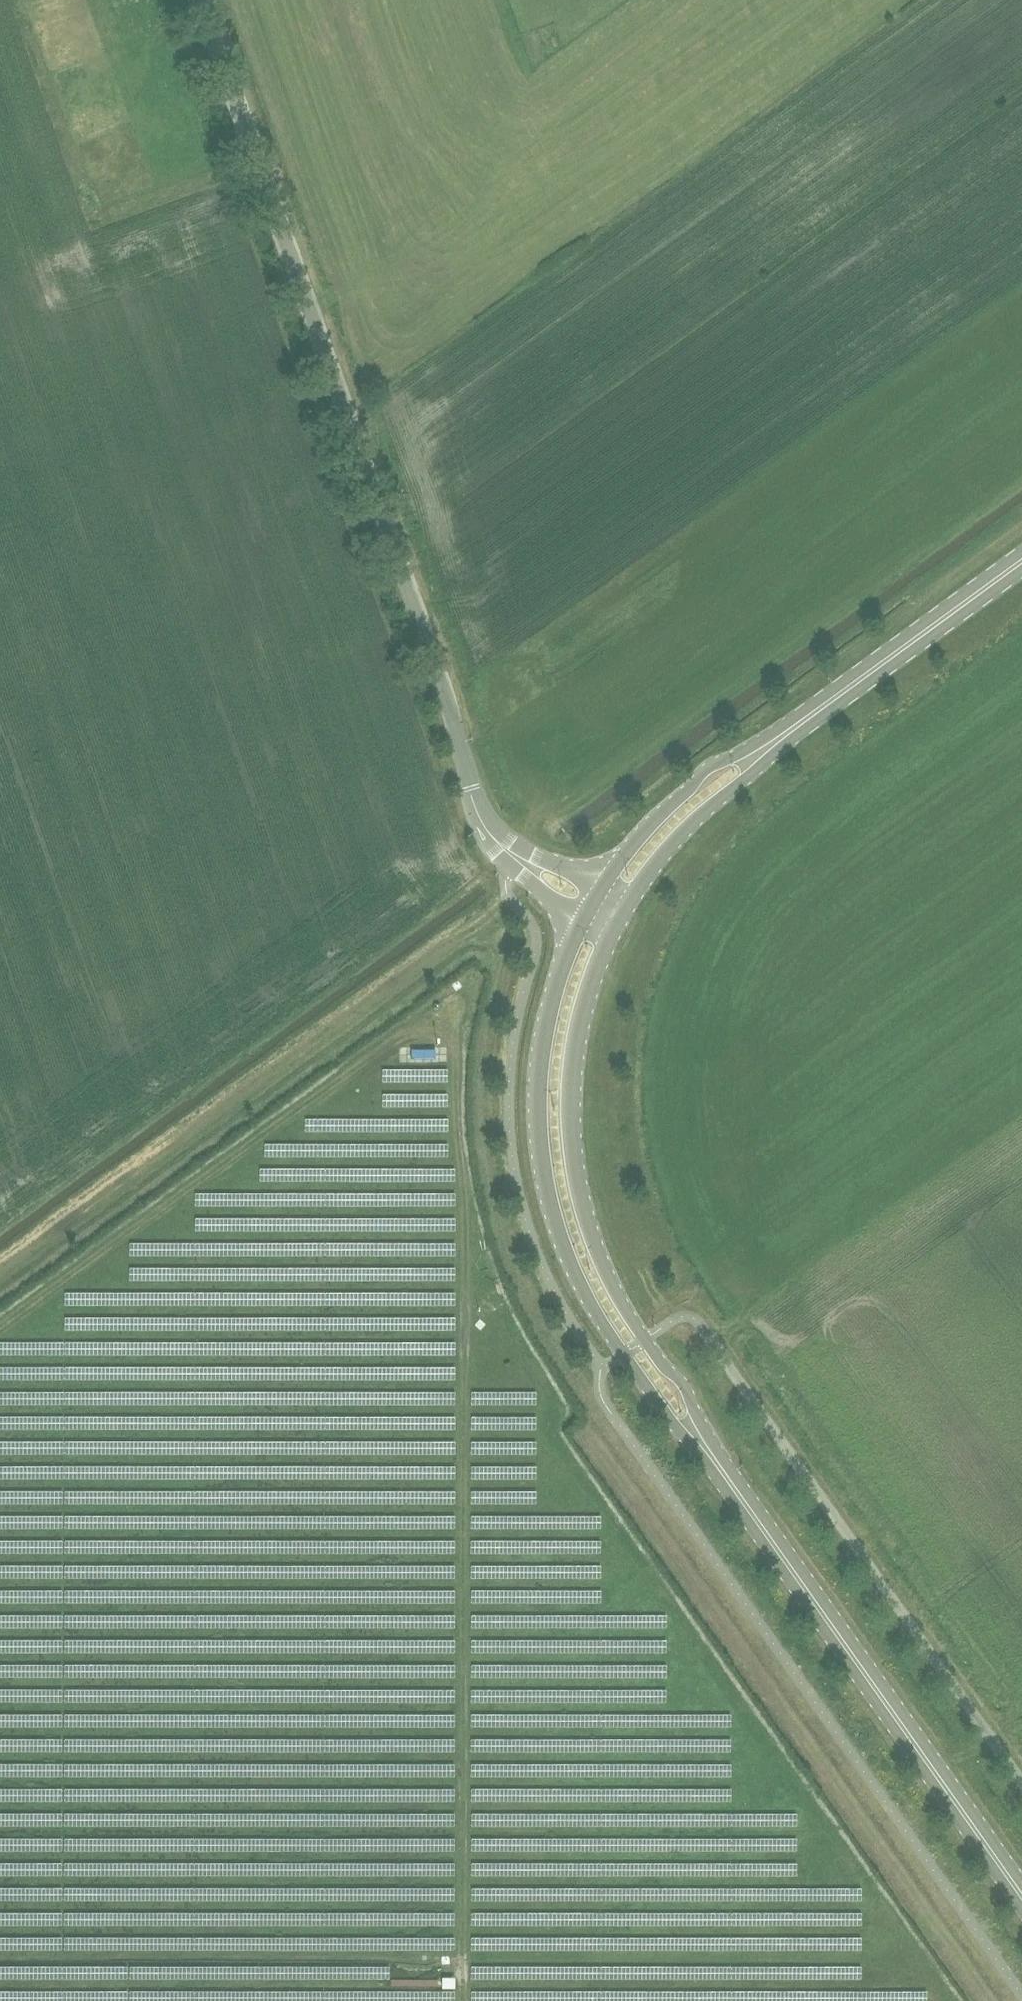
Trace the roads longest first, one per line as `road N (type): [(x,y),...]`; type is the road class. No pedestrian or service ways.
road 1 (unclassified): [(593,903),(504,851),(480,821),(451,710),(199,0)]
road 2 (secondary): [(593,903),(550,1006),(540,1072),(550,1201),(597,1314),(658,1403),(737,1491)]
road 3 (secondary): [(737,1491),(689,1393),(666,1371),(602,1263),(574,1163),(572,1064),(586,997),(622,918)]
road 4 (secondary): [(1021,1896),(737,1491)]
road 5 (secondary): [(835,697),(700,777),(634,844),(593,903)]
road 6 (secondary): [(622,918),(690,822),(835,697)]
road 7 (secondary): [(835,697),(1021,560)]

